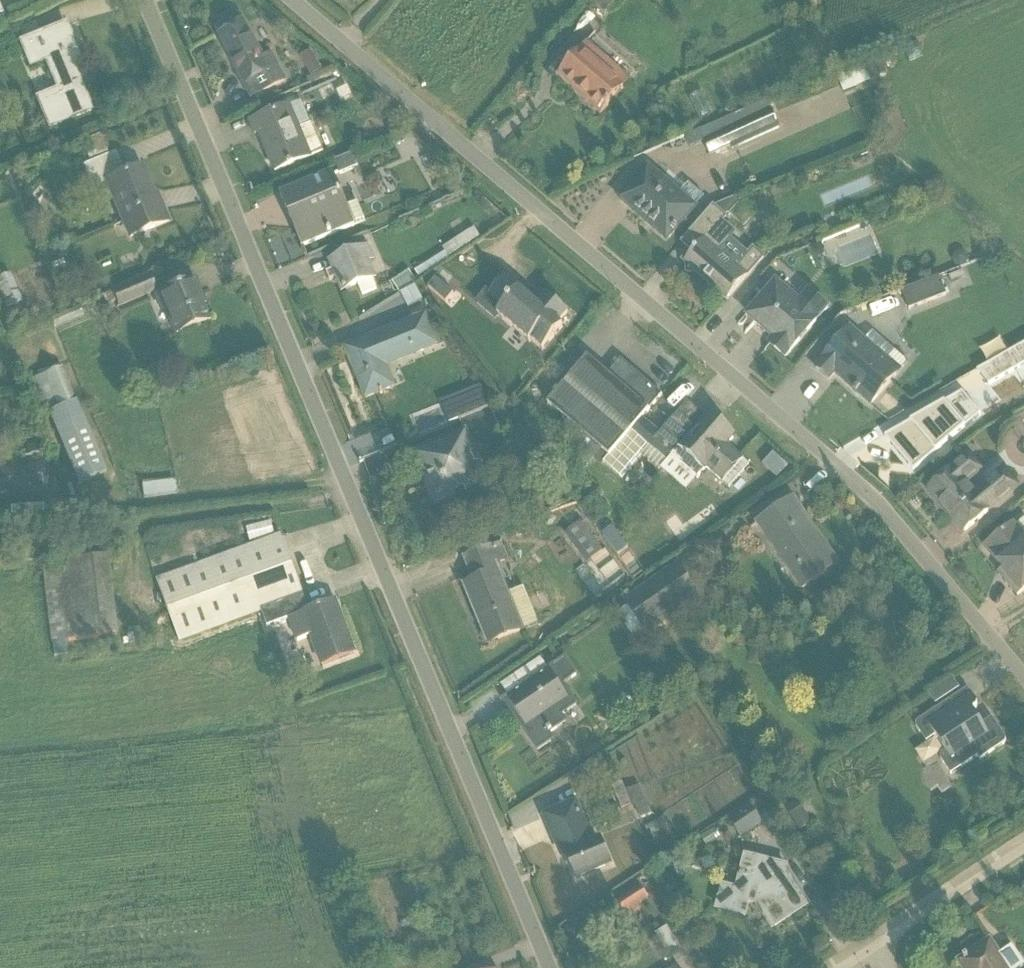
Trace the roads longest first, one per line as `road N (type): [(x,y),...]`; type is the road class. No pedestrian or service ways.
road 1 (residential): [(144,0),(547,967)]
road 2 (residential): [(1023,680),(868,494),(292,0)]
road 3 (residential): [(1023,843),(868,945)]

